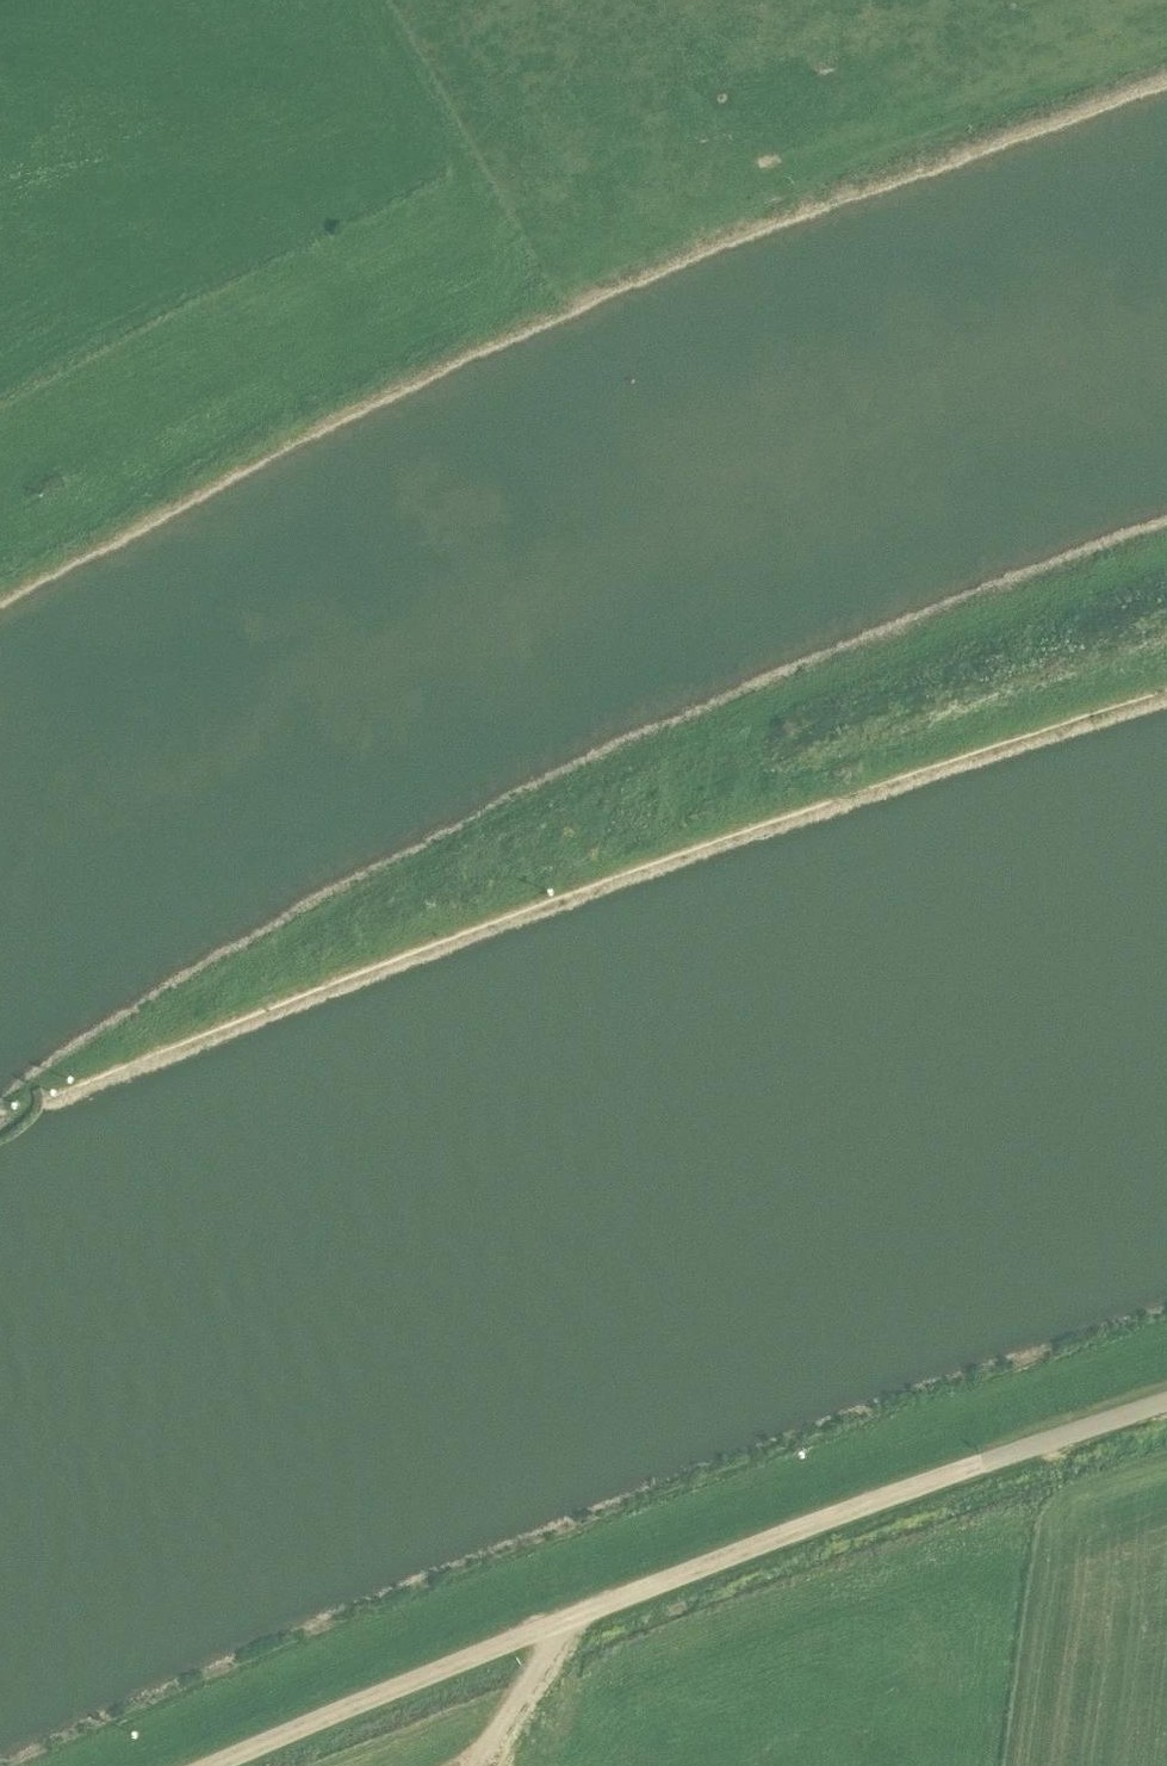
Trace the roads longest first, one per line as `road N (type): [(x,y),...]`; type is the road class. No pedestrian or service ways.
road 1 (unclassified): [(1166,1400),(758,1544),(212,1765)]

